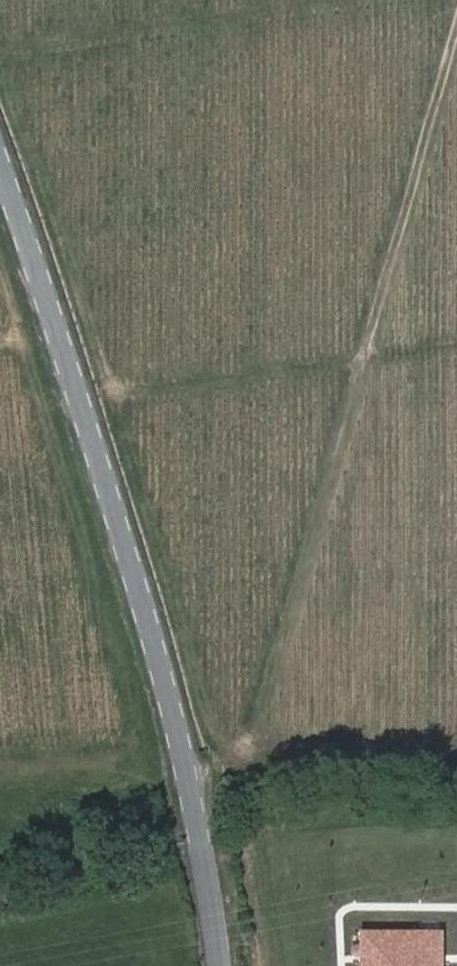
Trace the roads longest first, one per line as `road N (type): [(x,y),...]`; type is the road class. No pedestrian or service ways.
road 1 (tertiary): [(0,95),(198,788),(219,965)]
road 2 (track): [(456,21),(242,752),(193,769)]

